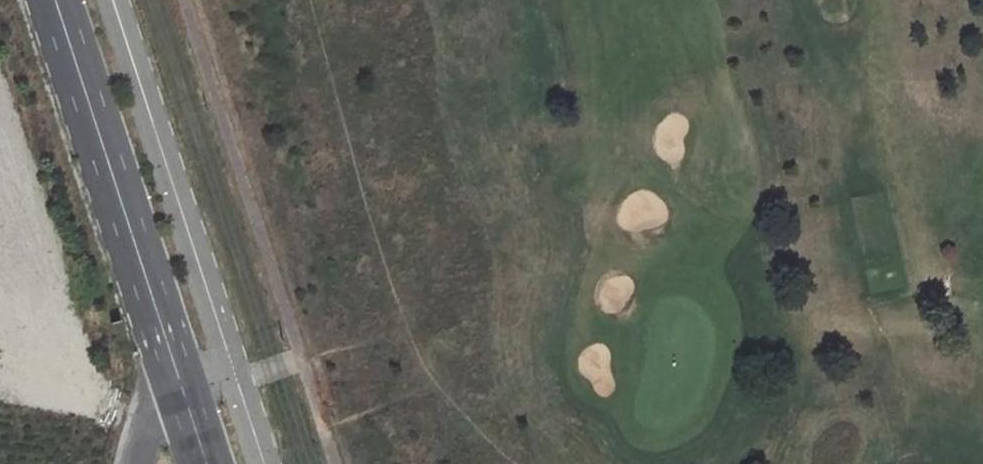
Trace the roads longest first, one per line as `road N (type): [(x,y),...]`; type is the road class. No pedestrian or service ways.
road 1 (tertiary): [(54,0),(207,463)]

